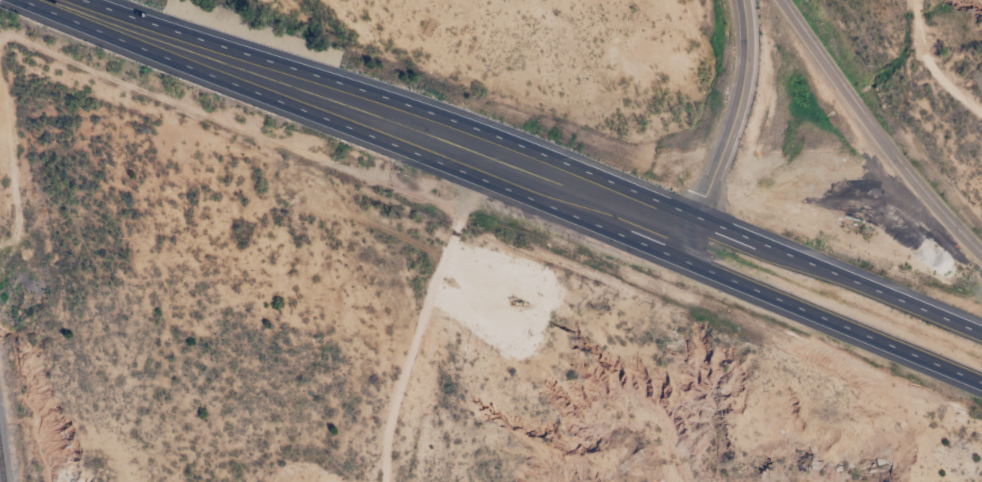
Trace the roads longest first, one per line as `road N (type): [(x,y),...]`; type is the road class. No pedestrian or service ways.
road 1 (trunk): [(13,0),(850,328)]
road 2 (trunk): [(897,301),(550,154),(85,0)]
road 3 (trunk): [(981,262),(885,149),(776,0)]
road 4 (secondary): [(686,260),(751,80),(747,0)]
road 5 (trunk): [(850,328),(981,383)]

